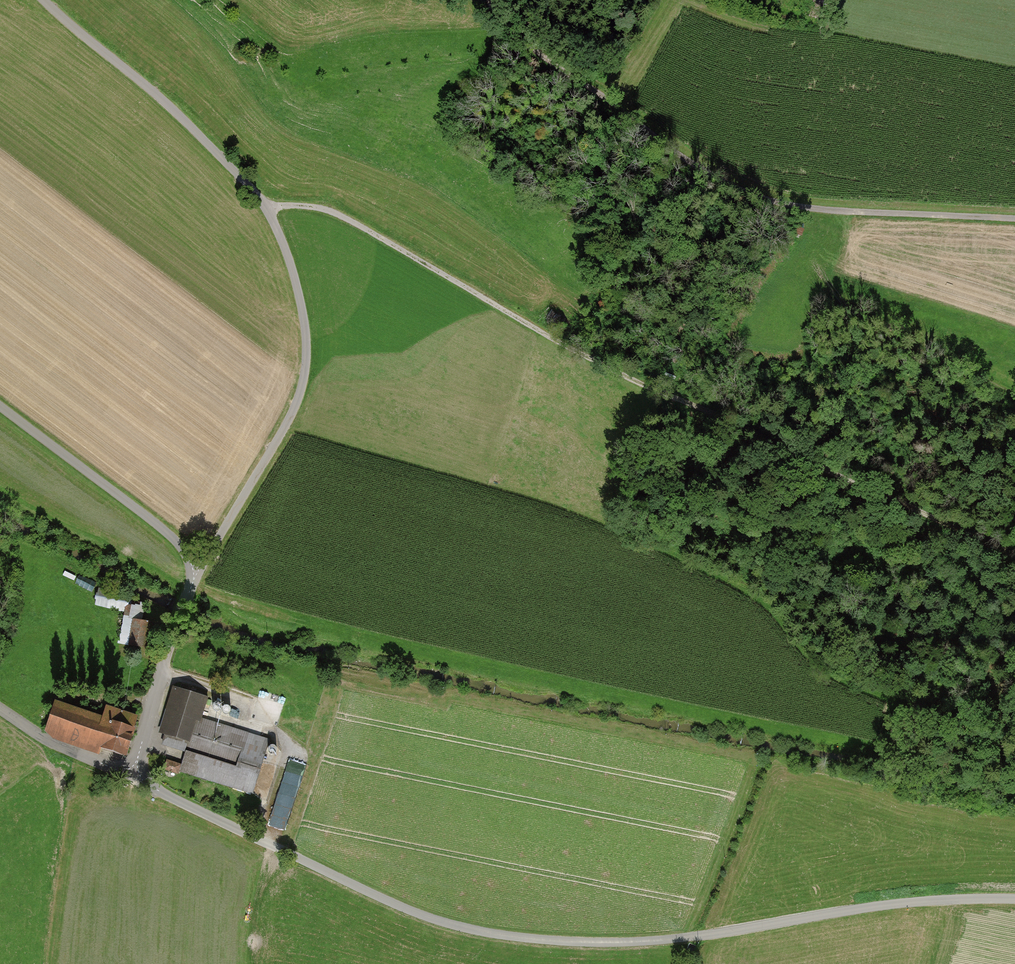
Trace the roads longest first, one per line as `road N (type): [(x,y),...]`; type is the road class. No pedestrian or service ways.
road 1 (unclassified): [(1014,898),(877,905),(647,941),(481,931),(399,906),(132,773)]
road 2 (track): [(268,210),(320,207),(654,389),(923,498),(1014,559)]
road 3 (unclassified): [(52,0),(268,210),(297,288),(306,368),(289,424),(196,571)]
road 4 (track): [(1014,219),(760,200),(619,114),(608,83),(491,22),(487,0)]
road 5 (track): [(1014,392),(844,290),(838,272),(867,212)]
road 6 (unclassified): [(196,571),(150,520),(0,405)]
road 7 (unclassified): [(196,571),(132,773)]
road 8 (unclassified): [(132,773),(53,745),(0,710)]

